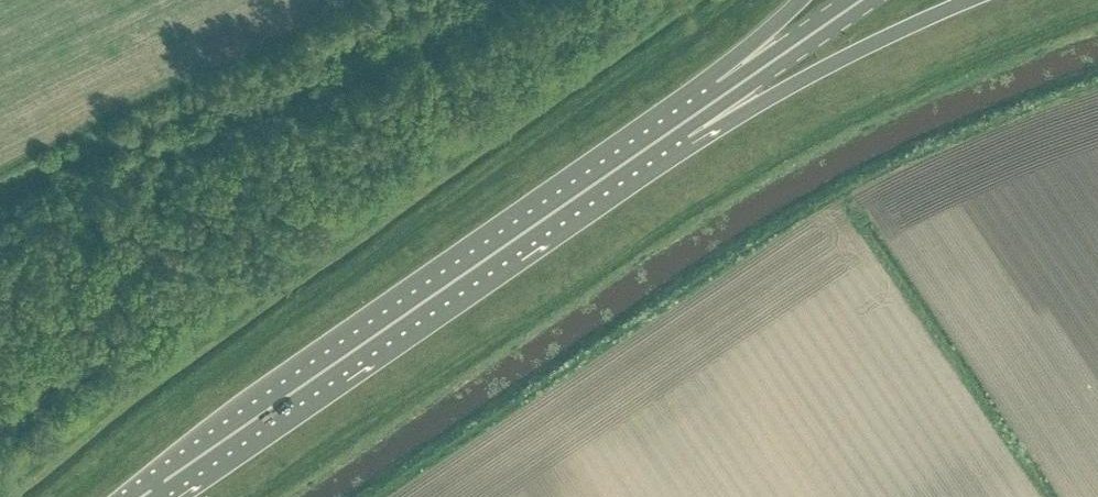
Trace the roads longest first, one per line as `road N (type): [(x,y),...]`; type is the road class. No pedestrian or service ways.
road 1 (track): [(665,0),(365,226),(0,478)]
road 2 (primary): [(143,496),(652,147)]
road 3 (primary): [(652,147),(970,0)]
road 4 (primary): [(652,147),(865,0)]
road 5 (primary): [(804,0),(652,147)]

